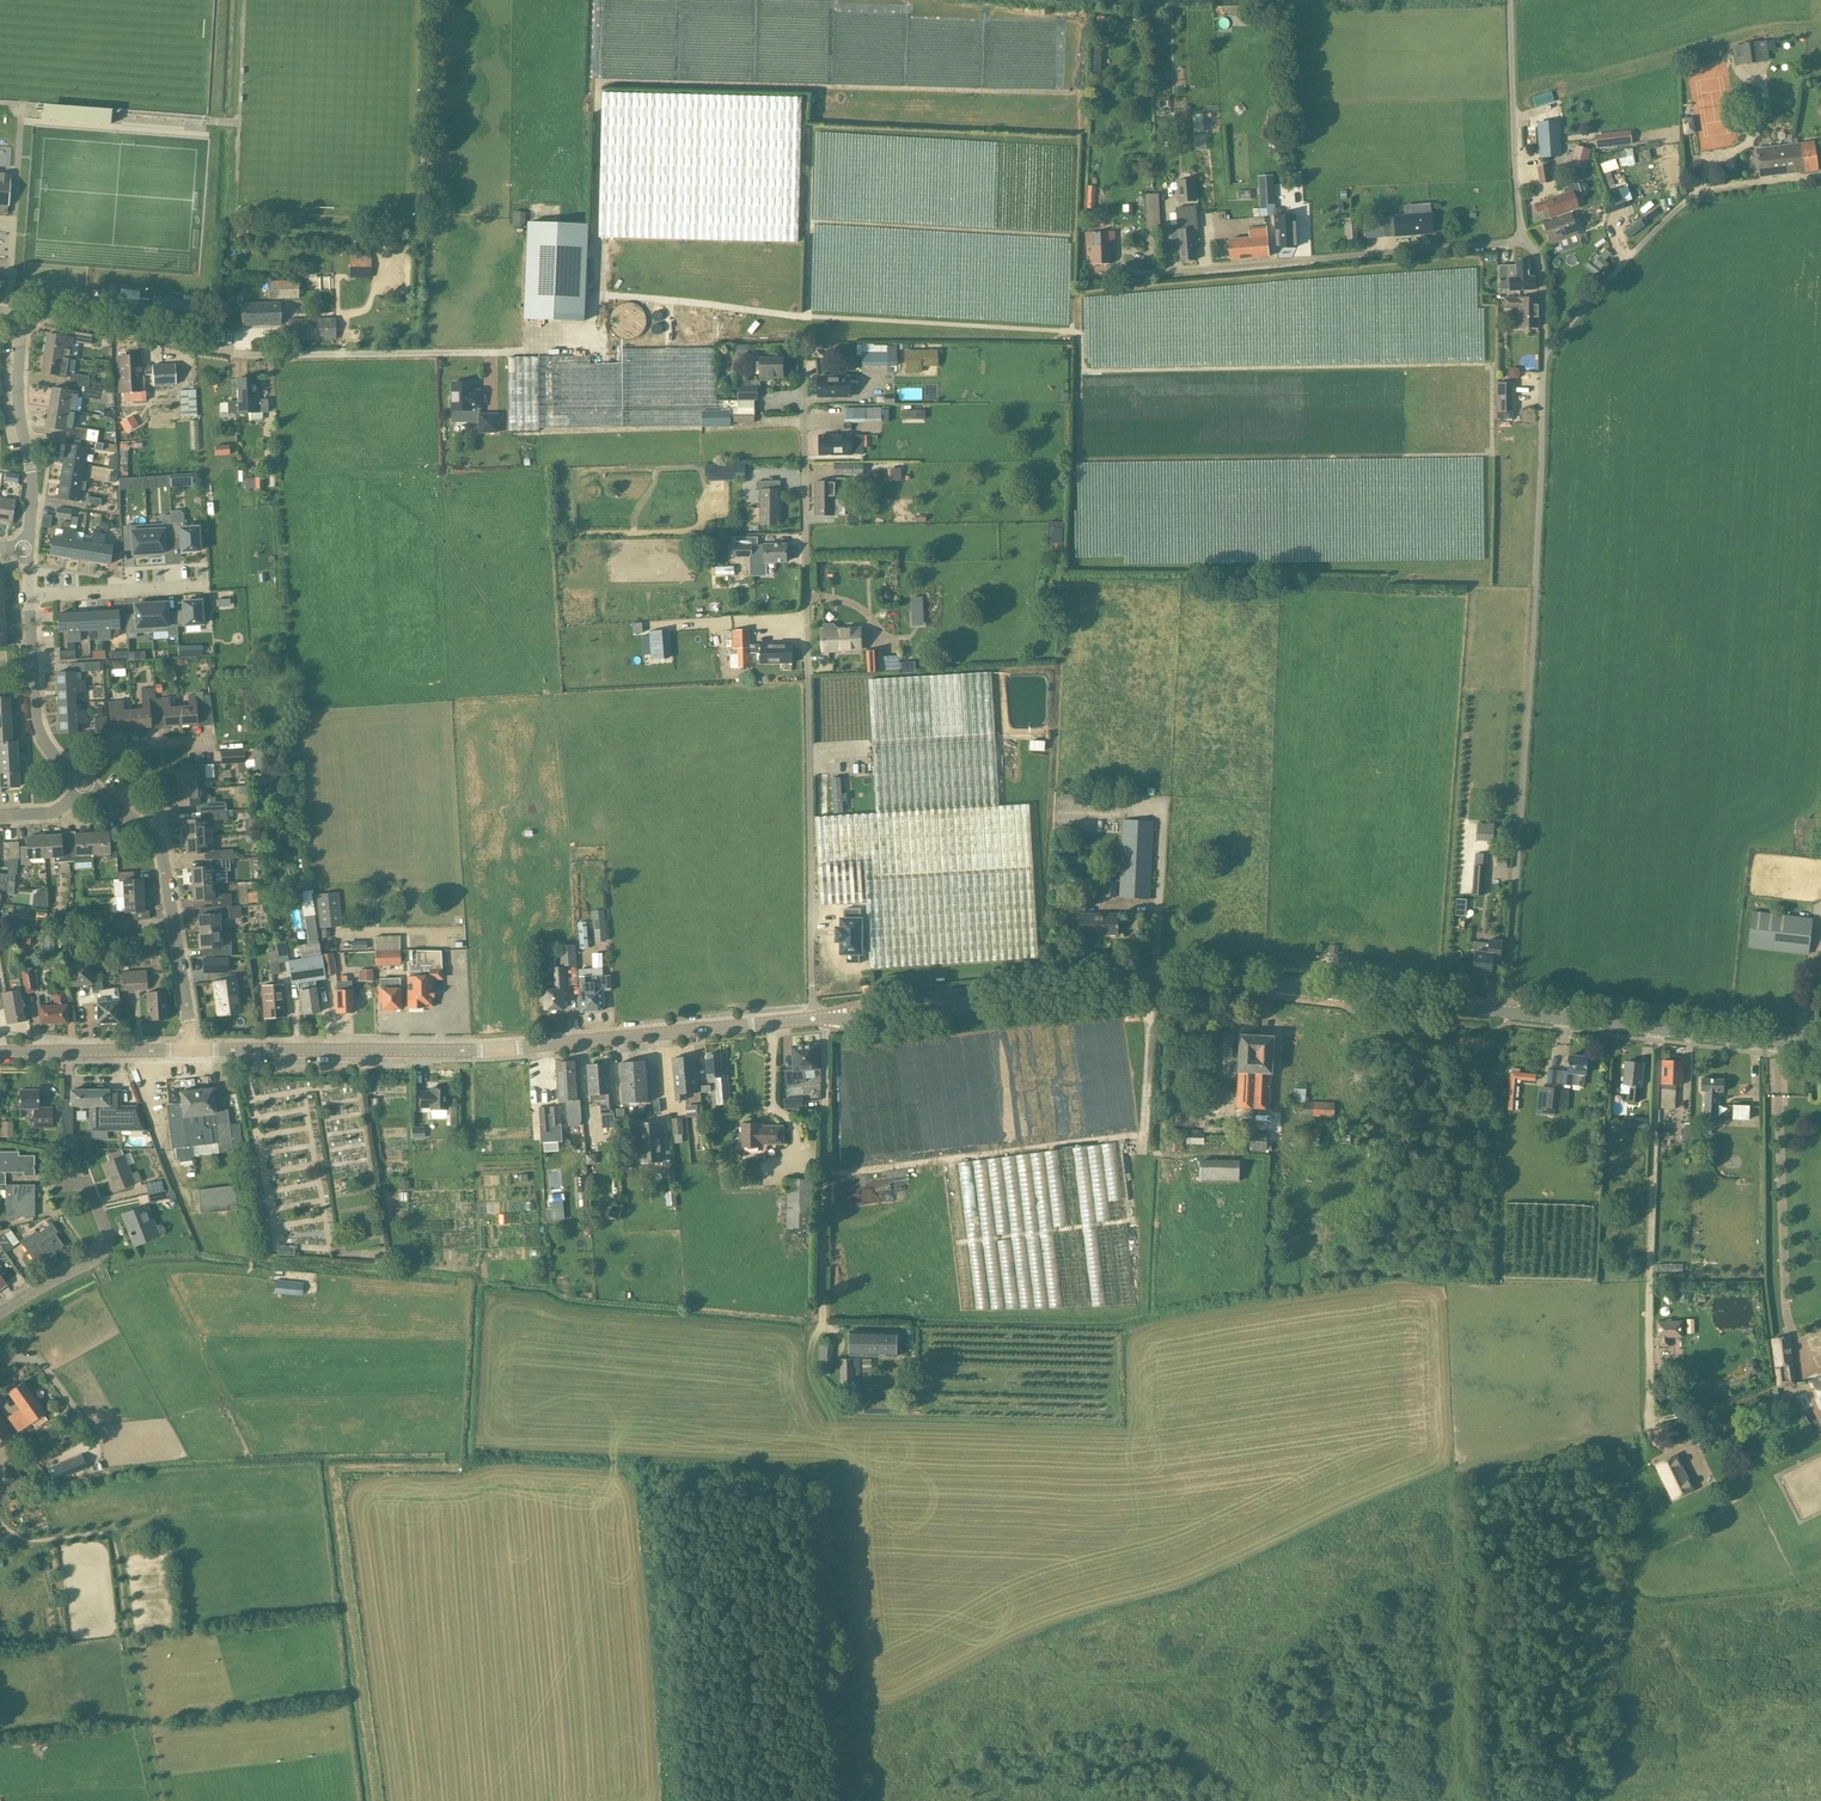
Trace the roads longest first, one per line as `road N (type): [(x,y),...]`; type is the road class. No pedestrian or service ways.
road 1 (tertiary): [(812,1018),(1183,980),(1506,1012)]
road 2 (residential): [(812,1018),(802,345)]
road 3 (unclassified): [(1506,1012),(1543,348)]
road 4 (tertiary): [(193,1051),(498,1050),(812,1018)]
road 5 (residential): [(523,353),(250,356),(24,316)]
road 6 (track): [(377,1800),(334,1470),(455,1468)]
road 7 (residential): [(1523,239),(1125,272)]
road 8 (track): [(1650,1428),(1659,1031)]
road 9 (track): [(0,1523),(30,1540),(113,1535),(159,1800)]
road 10 (tertiary): [(1506,1012),(1820,1049)]
road 11 (residential): [(1543,348),(1694,196),(1794,178)]
road 12 (residential): [(85,781),(161,847),(193,1051)]
road 13 (track): [(823,1326),(825,1019)]
road 14 (unclassified): [(1523,239),(1510,0)]
road 15 (residential): [(27,547),(33,496),(19,413),(24,316)]
road 16 (residential): [(0,1314),(104,1250),(107,1237),(86,1183),(54,1182)]
road 17 (tertiary): [(0,1052),(193,1051)]
road 18 (residential): [(29,596),(209,586)]
road 19 (residential): [(85,781),(122,745),(213,741)]
road 20 (residential): [(33,669),(39,735),(85,781)]

